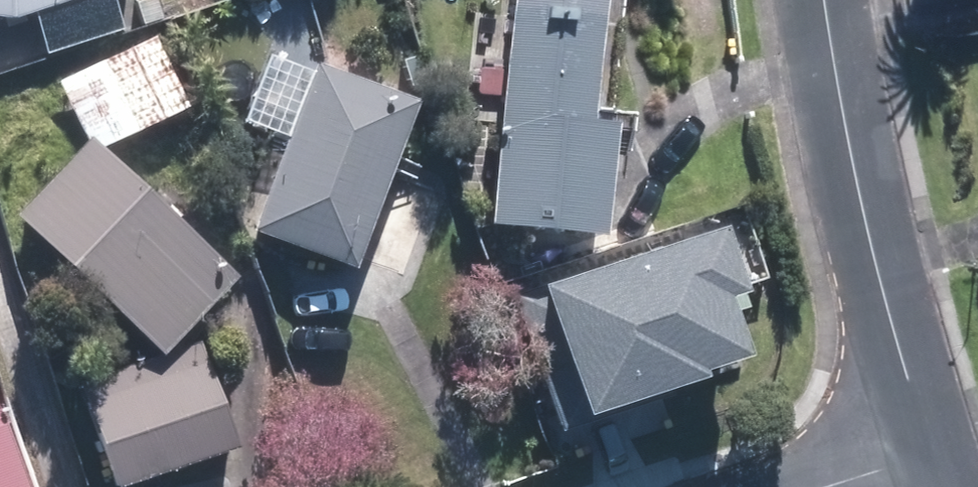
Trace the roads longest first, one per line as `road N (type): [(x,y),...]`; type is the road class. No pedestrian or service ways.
road 1 (residential): [(827,0),(866,231),(928,461)]

